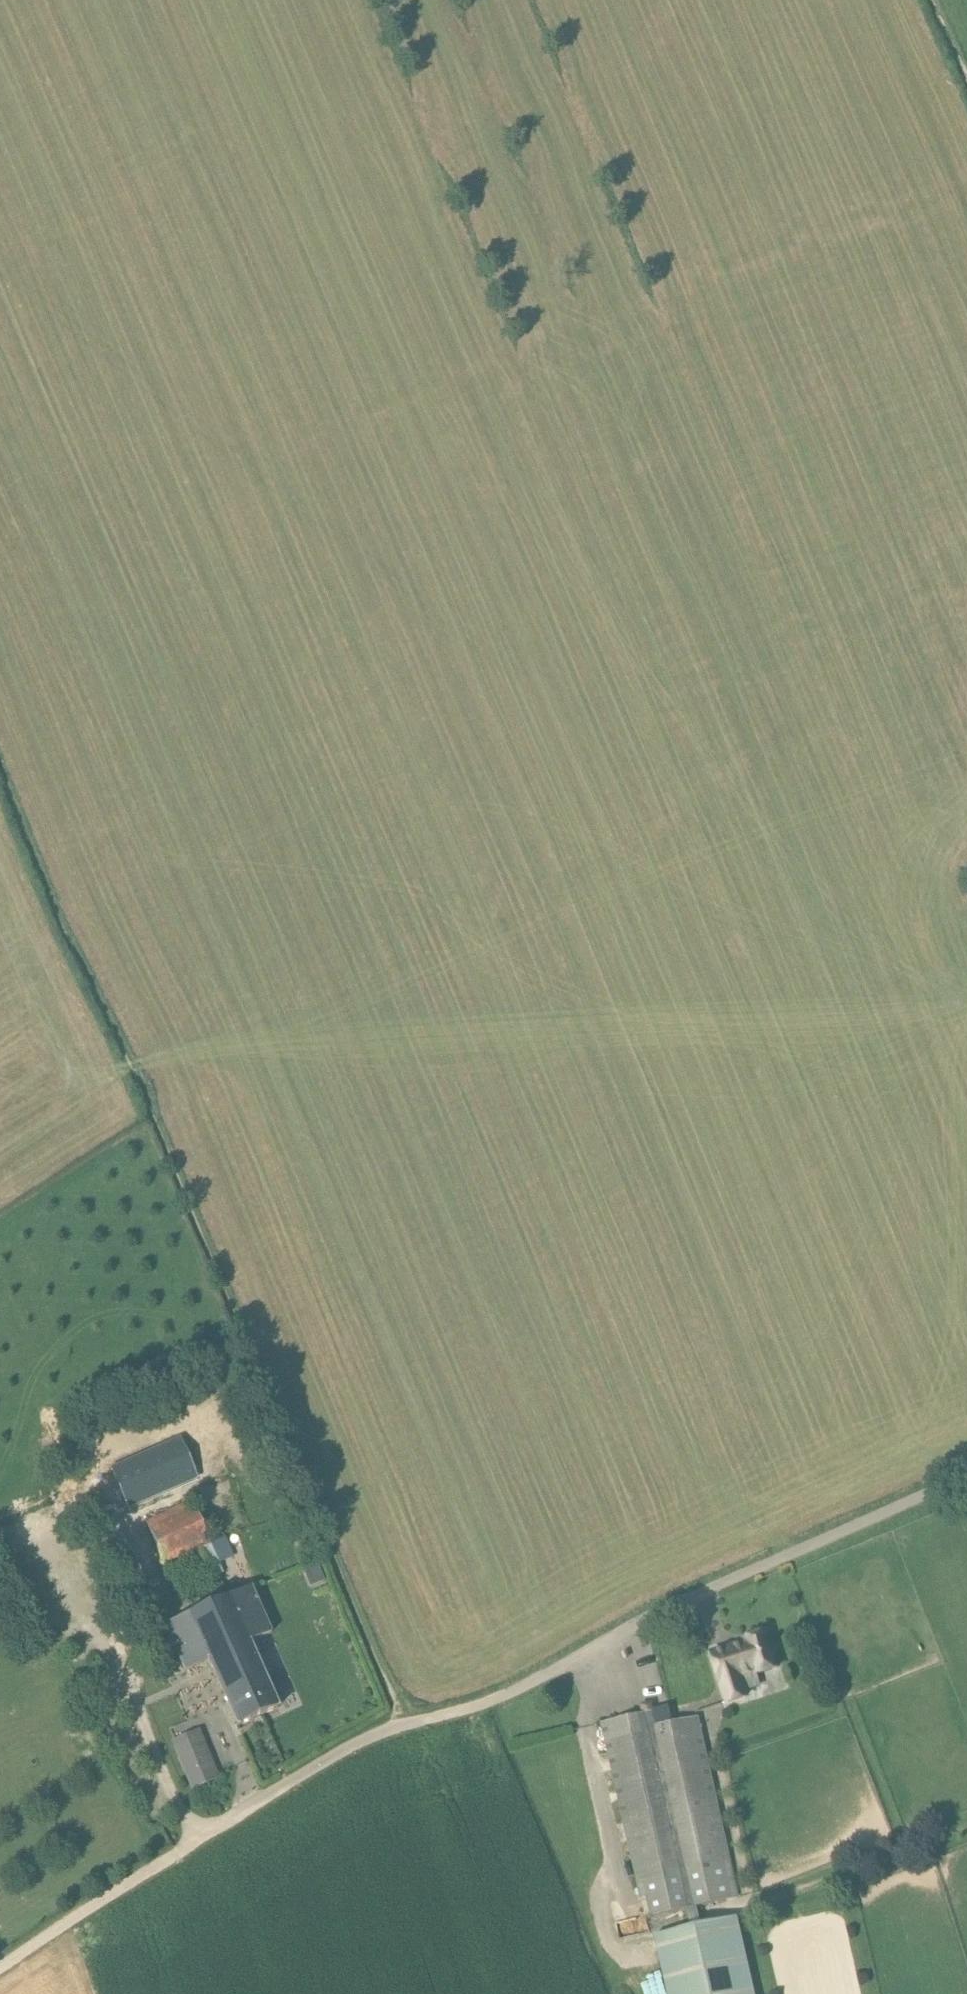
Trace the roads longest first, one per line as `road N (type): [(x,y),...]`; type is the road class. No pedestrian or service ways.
road 1 (track): [(402,1725),(248,1336),(0,774)]
road 2 (unclassified): [(230,1818),(376,1734),(519,1689),(686,1598),(966,1477)]
road 3 (track): [(0,1965),(230,1818)]

